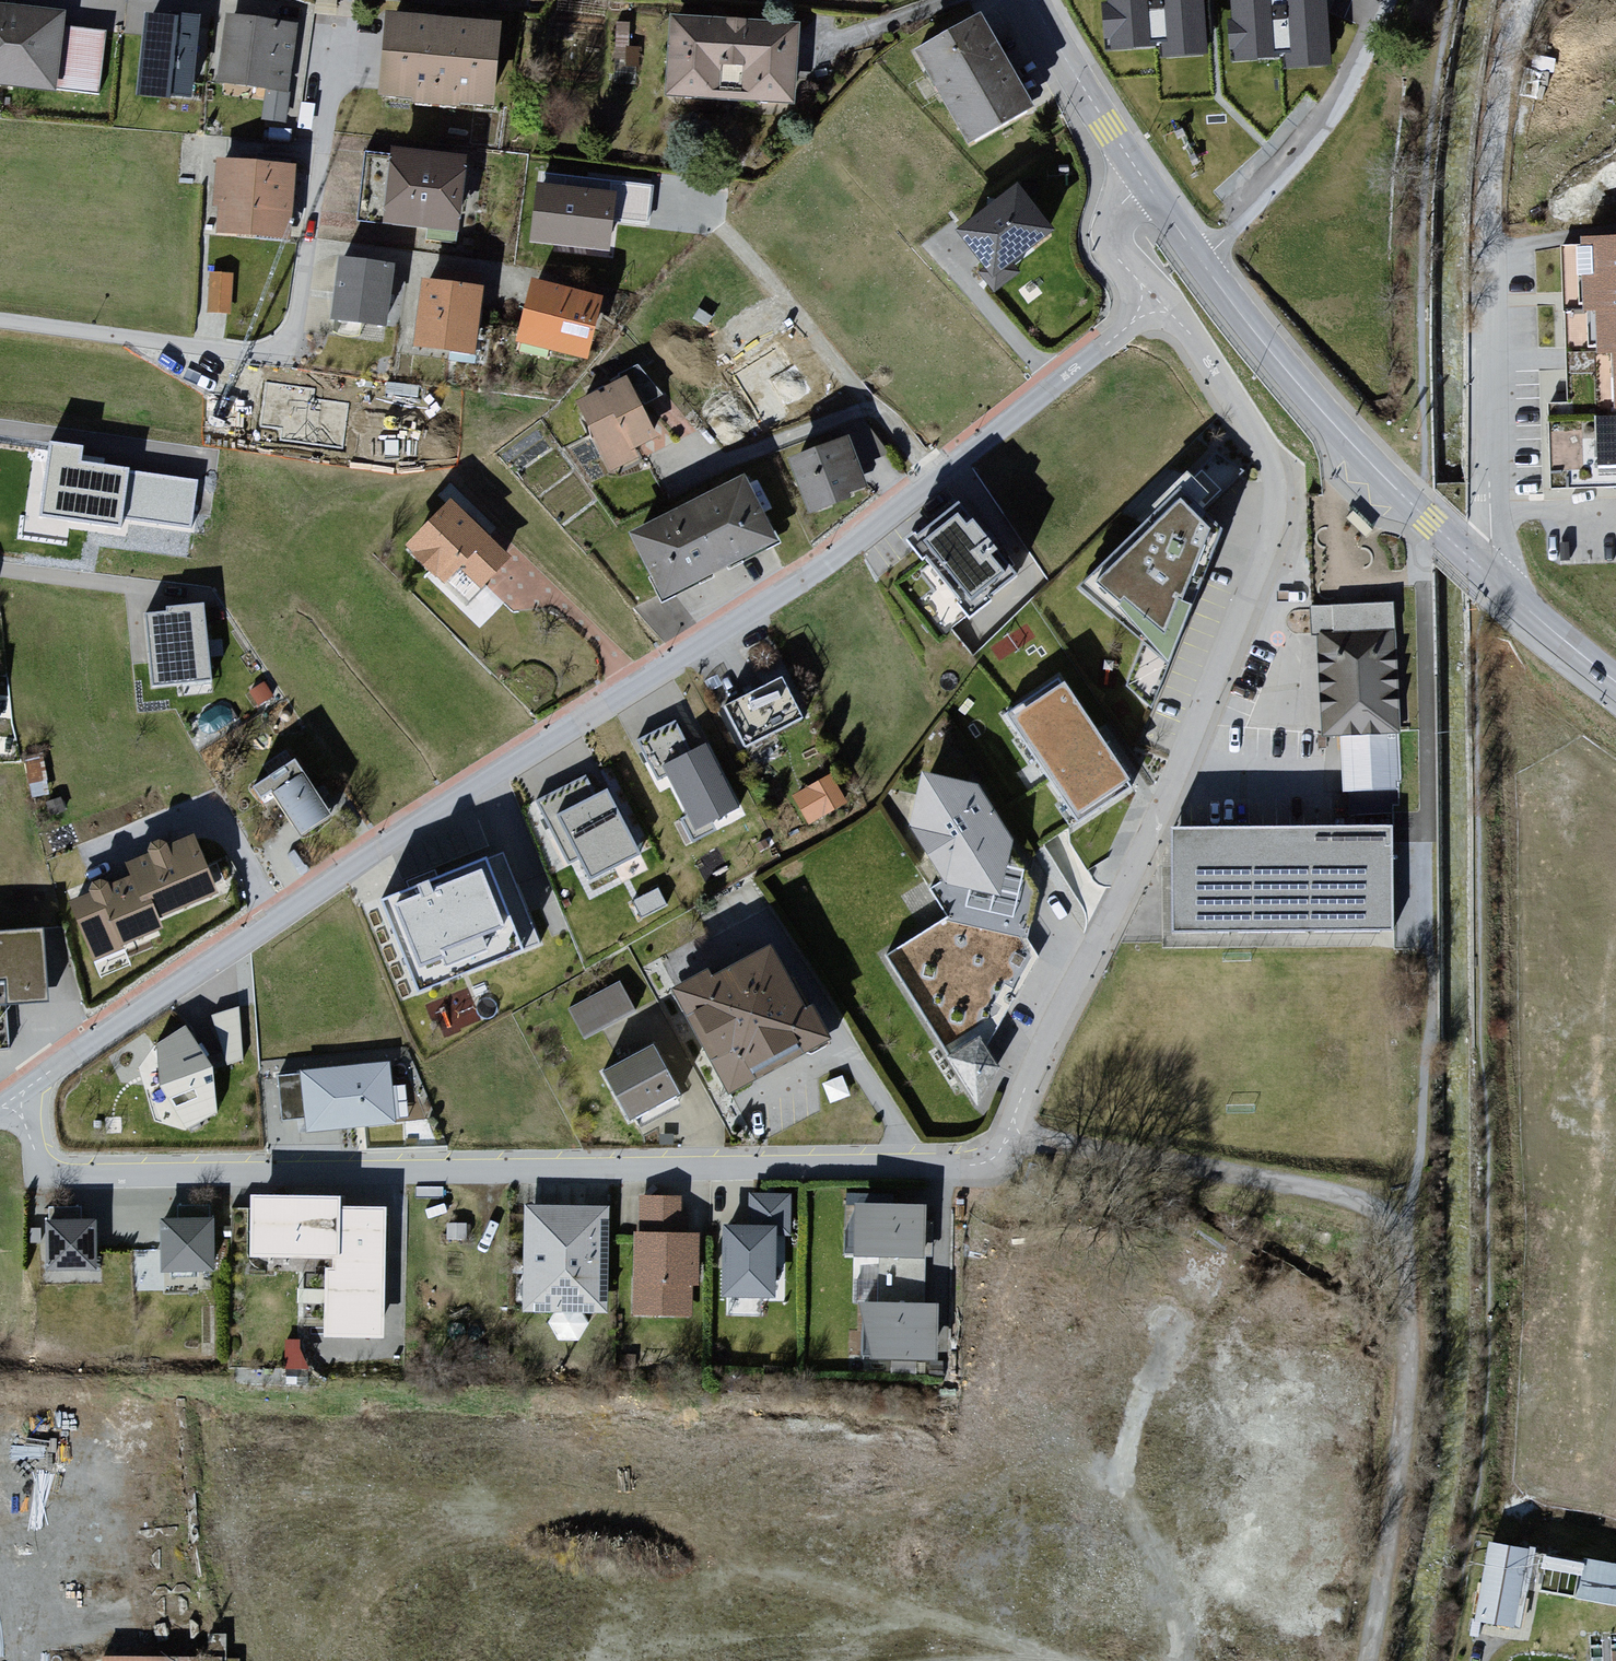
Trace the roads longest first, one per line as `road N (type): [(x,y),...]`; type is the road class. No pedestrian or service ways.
road 1 (residential): [(1151,305),(1191,335),(1288,515),(1012,1139),(970,1174),(52,1178),(15,1104)]
road 2 (unclassified): [(1151,305),(822,566),(272,920),(49,1071),(15,1104)]
road 3 (unclassified): [(1516,0),(1489,202),(1491,577)]
road 4 (tertiary): [(1491,577),(1298,385),(1145,181)]
road 5 (track): [(1427,1217),(1423,1310),(1344,1660)]
road 6 (track): [(1012,1139),(1309,1187),(1427,1217)]
road 7 (tertiary): [(1145,181),(1032,0)]
road 8 (tertiary): [(1615,683),(1491,577)]
road 9 (unclassified): [(1145,181),(1122,204),(1112,230),(1118,259),(1151,305)]

